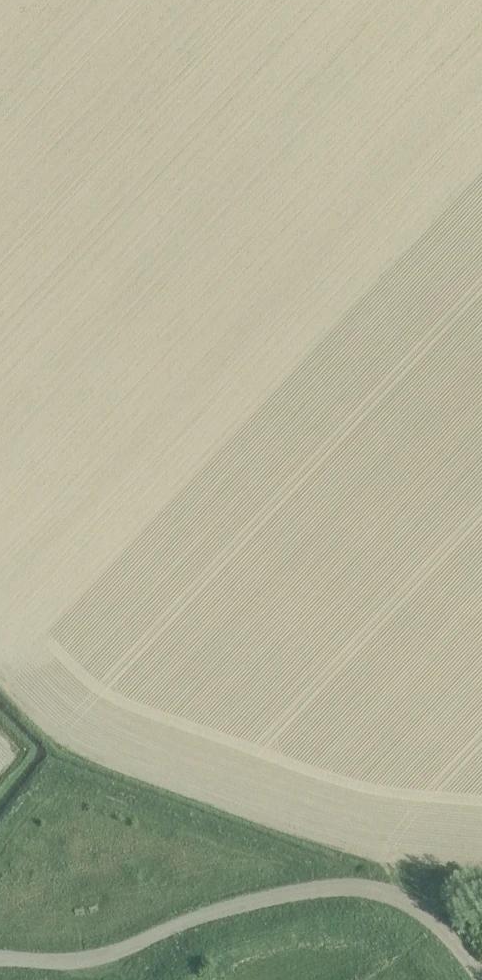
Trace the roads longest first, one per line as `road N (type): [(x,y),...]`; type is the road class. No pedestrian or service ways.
road 1 (unclassified): [(481,978),(419,908),(350,886),(228,907),(91,960),(0,959)]

